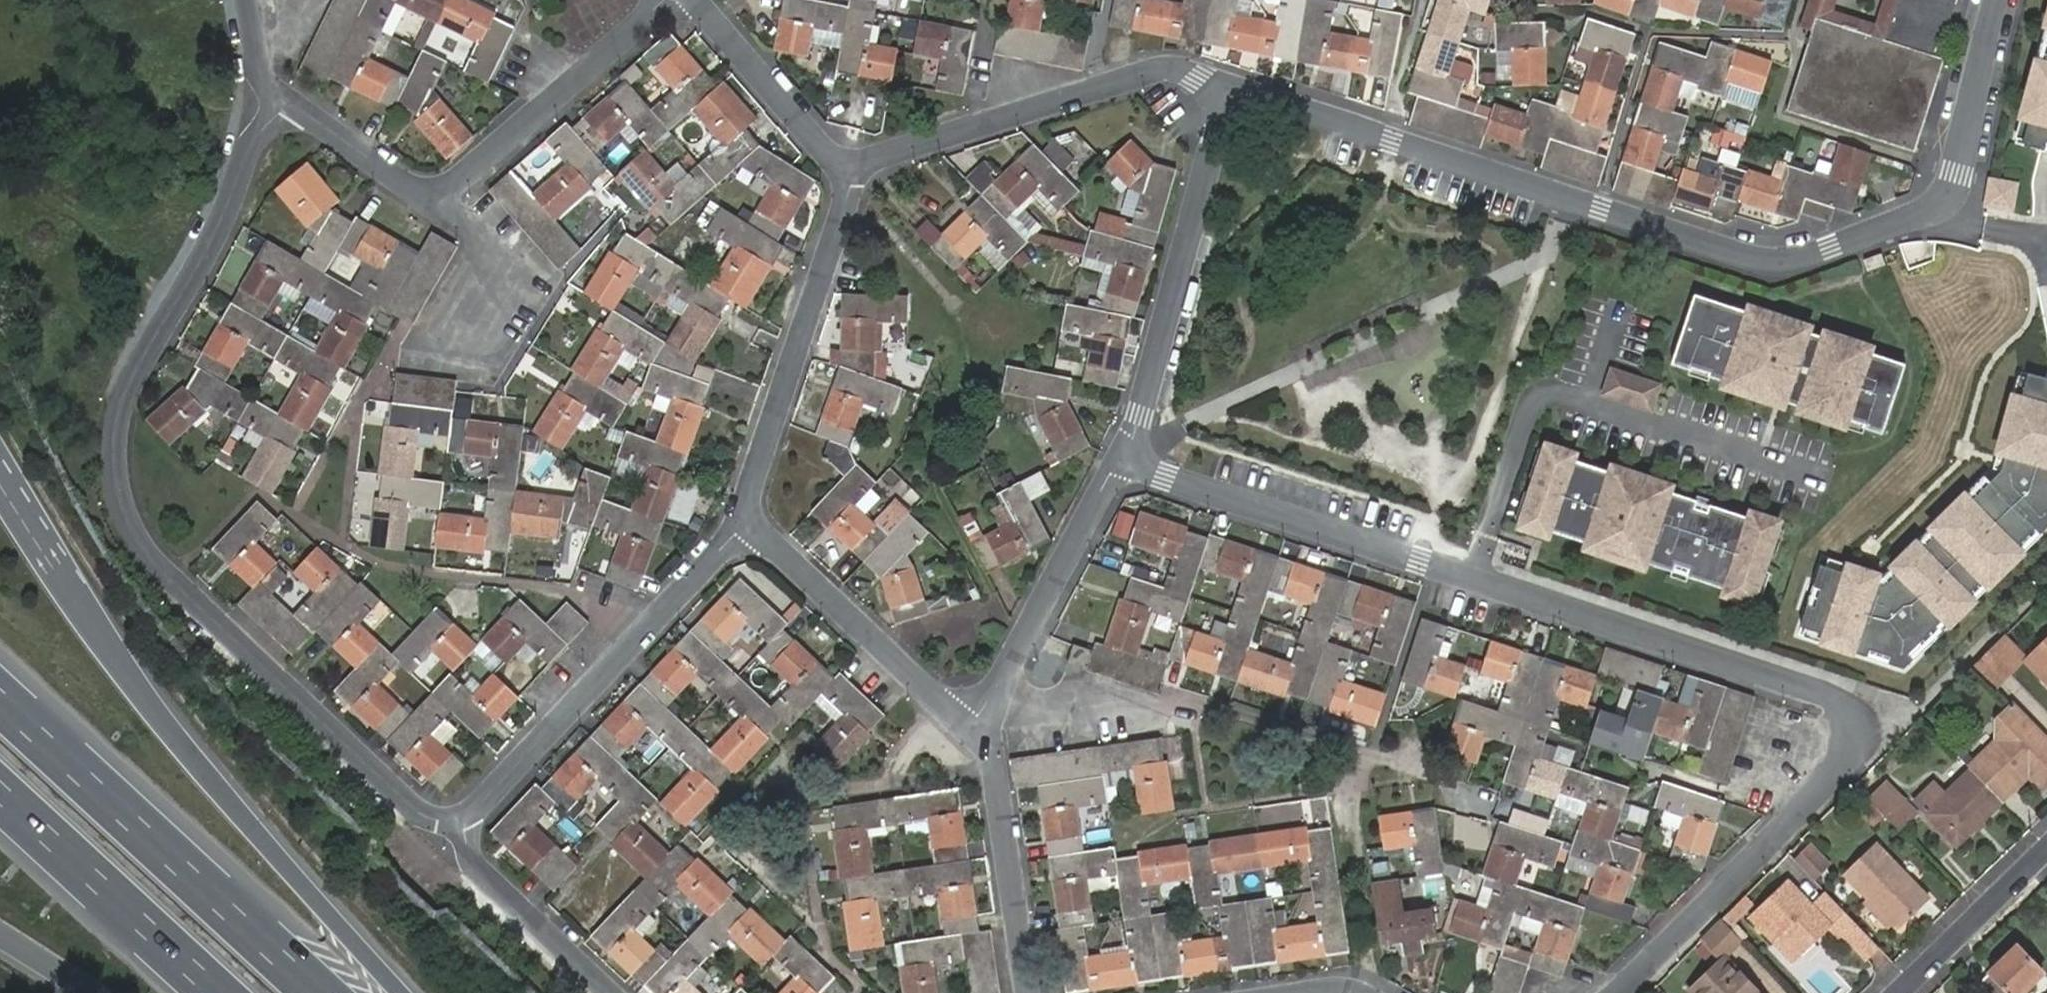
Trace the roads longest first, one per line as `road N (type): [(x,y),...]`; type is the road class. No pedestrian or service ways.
road 1 (residential): [(1618,992),(1857,758),(1865,732),(1853,703),(1124,456)]
road 2 (residential): [(1231,87),(1777,261),(1897,224),(1944,201),(1960,172),(1996,0)]
road 3 (residential): [(288,99),(243,163),(209,250),(131,379),(112,441),(128,525),(171,581),(417,814),(461,822)]
road 4 (motorway): [(400,992),(140,693),(0,471)]
road 5 (residential): [(288,99),(437,202),(664,0)]
road 6 (motorway): [(317,992),(0,701)]
road 7 (residential): [(461,822),(747,523)]
road 8 (residential): [(850,167),(1164,67),(1231,87)]
road 9 (residential): [(1124,456),(1231,87)]
road 10 (residential): [(747,523),(747,502),(853,179),(850,167)]
road 11 (residential): [(971,728),(1124,456)]
road 12 (residential): [(747,523),(971,728)]
road 13 (motorway): [(0,792),(217,992)]
road 14 (residential): [(971,728),(990,754),(1029,992)]
road 15 (residential): [(461,822),(475,868),(612,992)]
road 16 (residential): [(691,0),(850,167)]
road 17 (residential): [(1896,992),(2046,846)]

